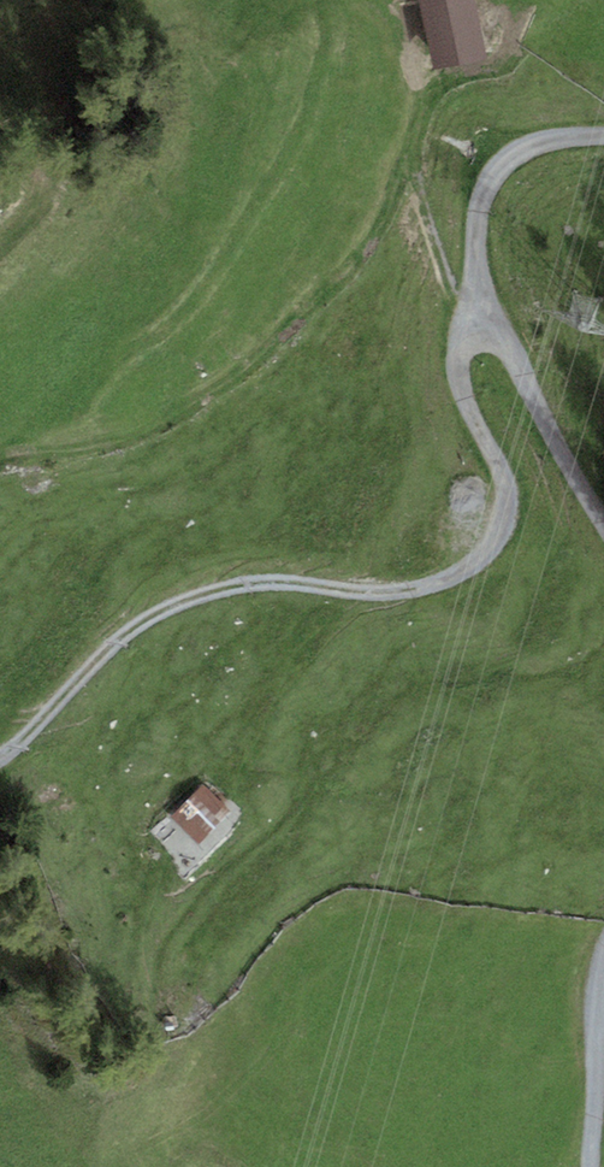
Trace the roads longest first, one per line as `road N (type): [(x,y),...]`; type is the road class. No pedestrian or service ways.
road 1 (track): [(0,761),(177,607),(263,578),(339,591),(421,584),(468,560),(500,505),(467,429),(456,373),(477,326)]
road 2 (track): [(603,139),(531,150),(492,170),(474,214),(477,326)]
road 3 (track): [(477,326),(603,531)]
road 4 (track): [(603,978),(594,1166)]

